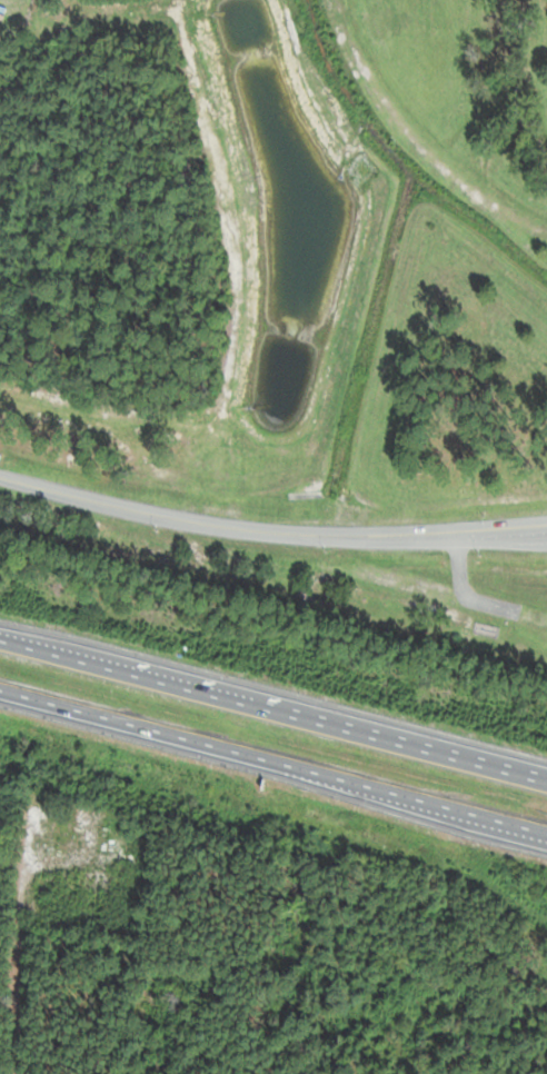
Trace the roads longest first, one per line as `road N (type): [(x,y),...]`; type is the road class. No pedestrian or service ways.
road 1 (motorway): [(546,781),(0,636)]
road 2 (motorway): [(0,689),(546,833)]
road 3 (residential): [(546,528),(294,536),(205,525),(0,475)]

